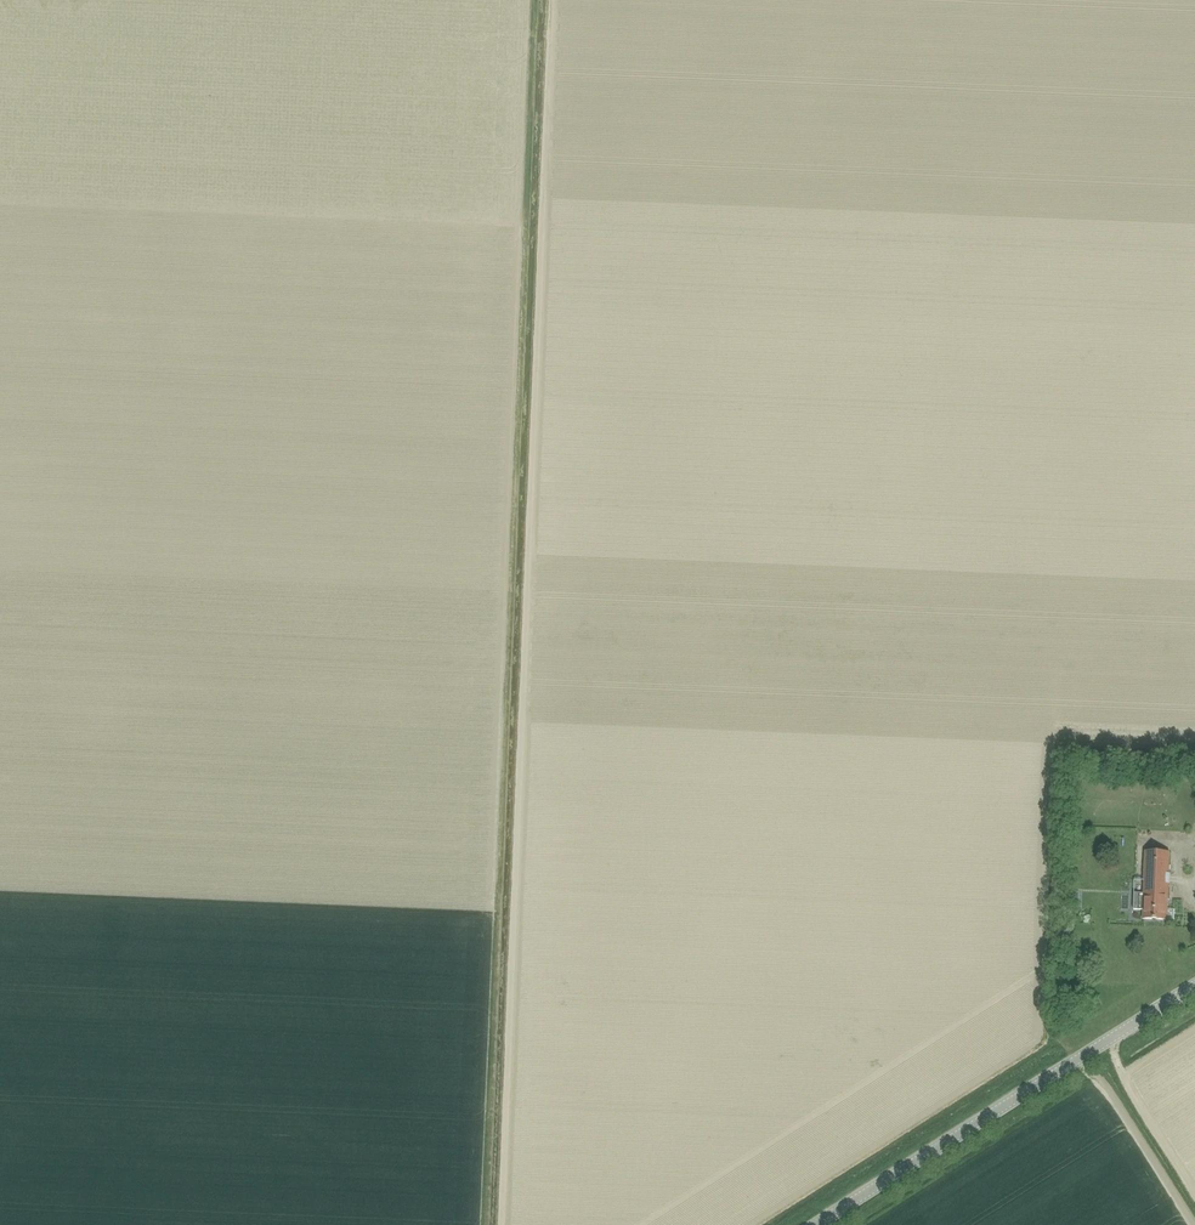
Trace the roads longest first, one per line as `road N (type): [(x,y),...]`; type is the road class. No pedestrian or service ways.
road 1 (unclassified): [(816,1224),(1194,986)]

